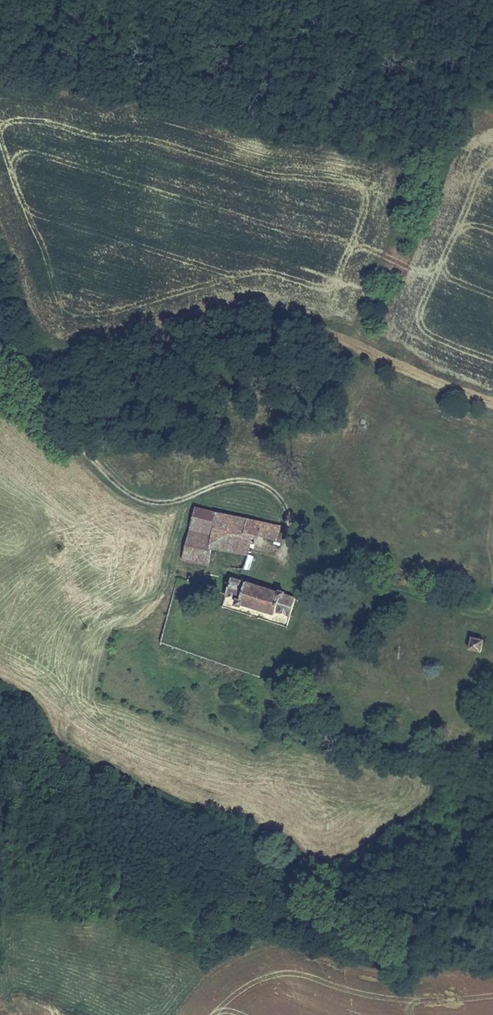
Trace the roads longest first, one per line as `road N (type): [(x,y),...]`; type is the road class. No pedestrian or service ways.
road 1 (track): [(492,399),(312,322),(274,318),(94,378),(65,378),(40,373),(16,353),(0,309)]

